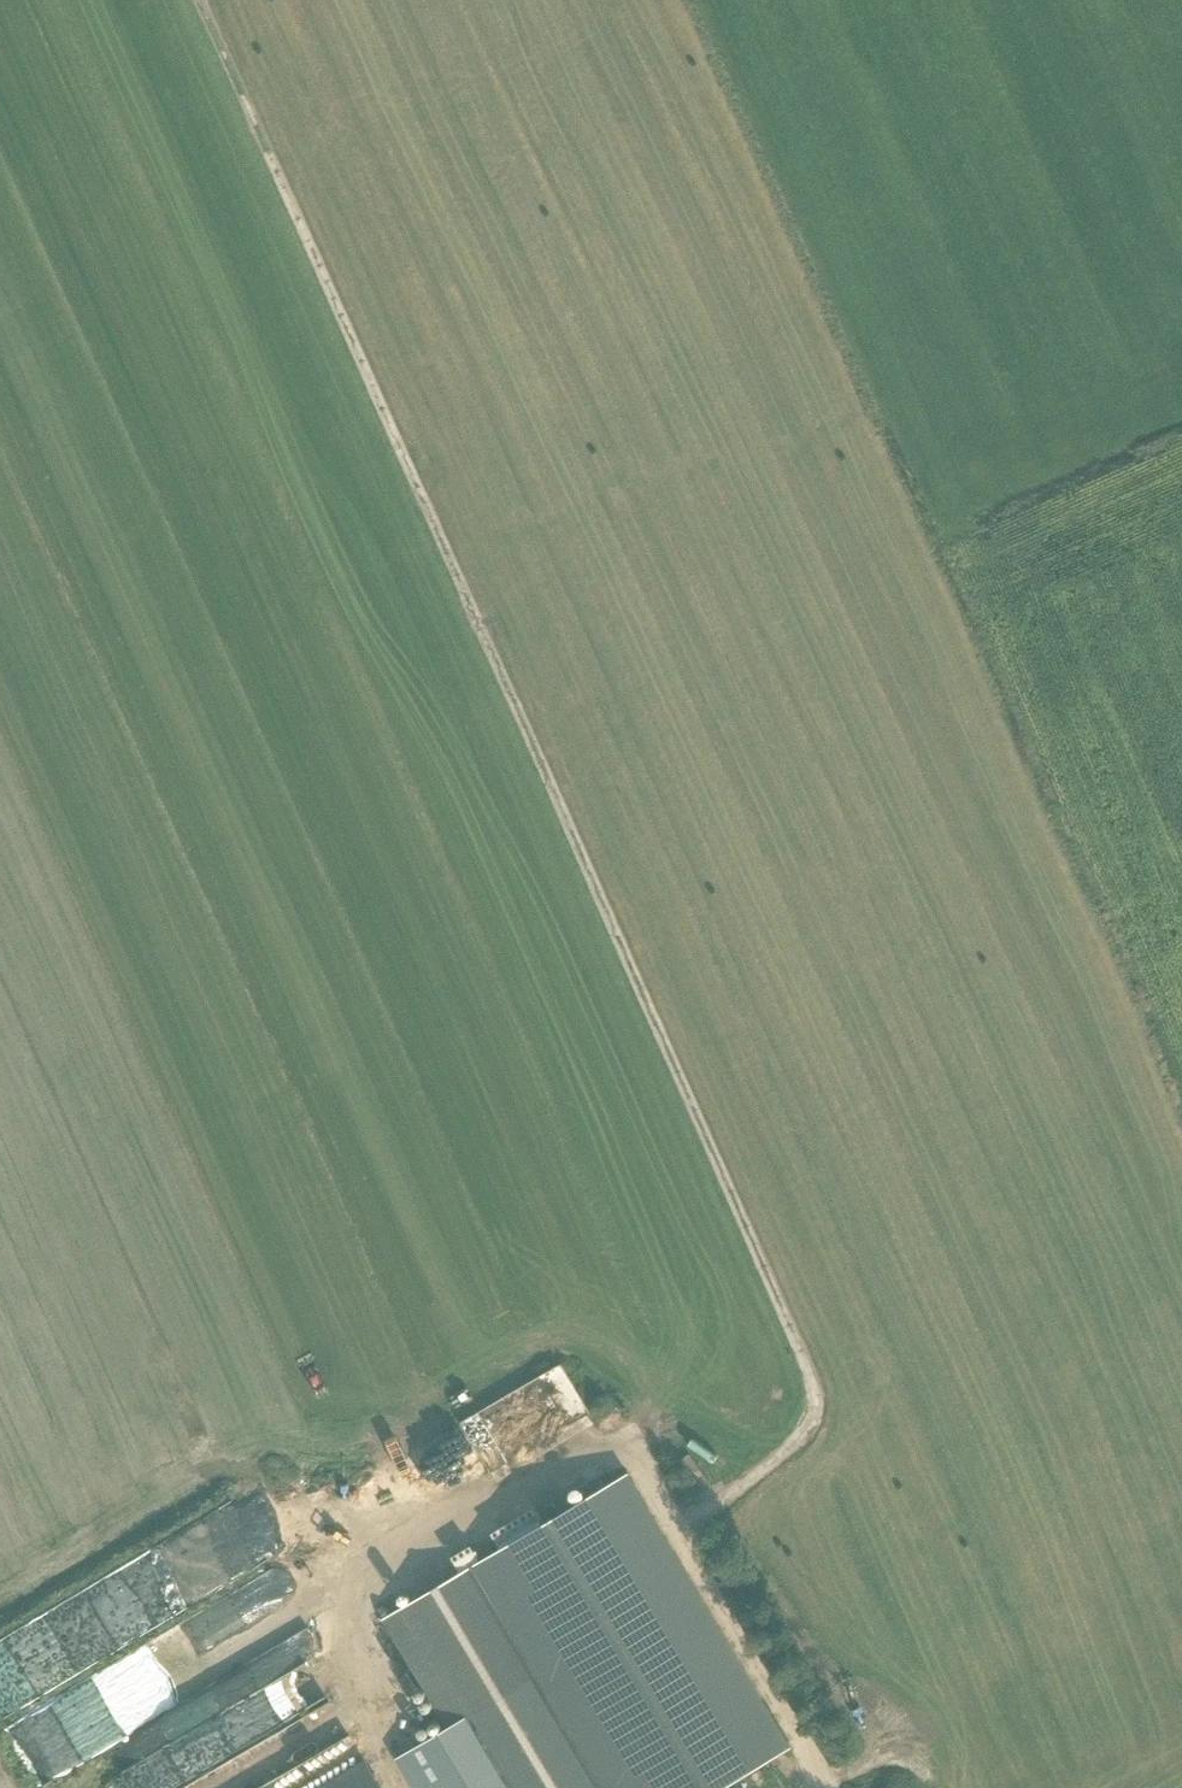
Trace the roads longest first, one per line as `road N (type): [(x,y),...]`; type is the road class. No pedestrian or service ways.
road 1 (track): [(621,1442),(640,1453),(684,1531),(773,1465),(817,1402),(203,0)]

